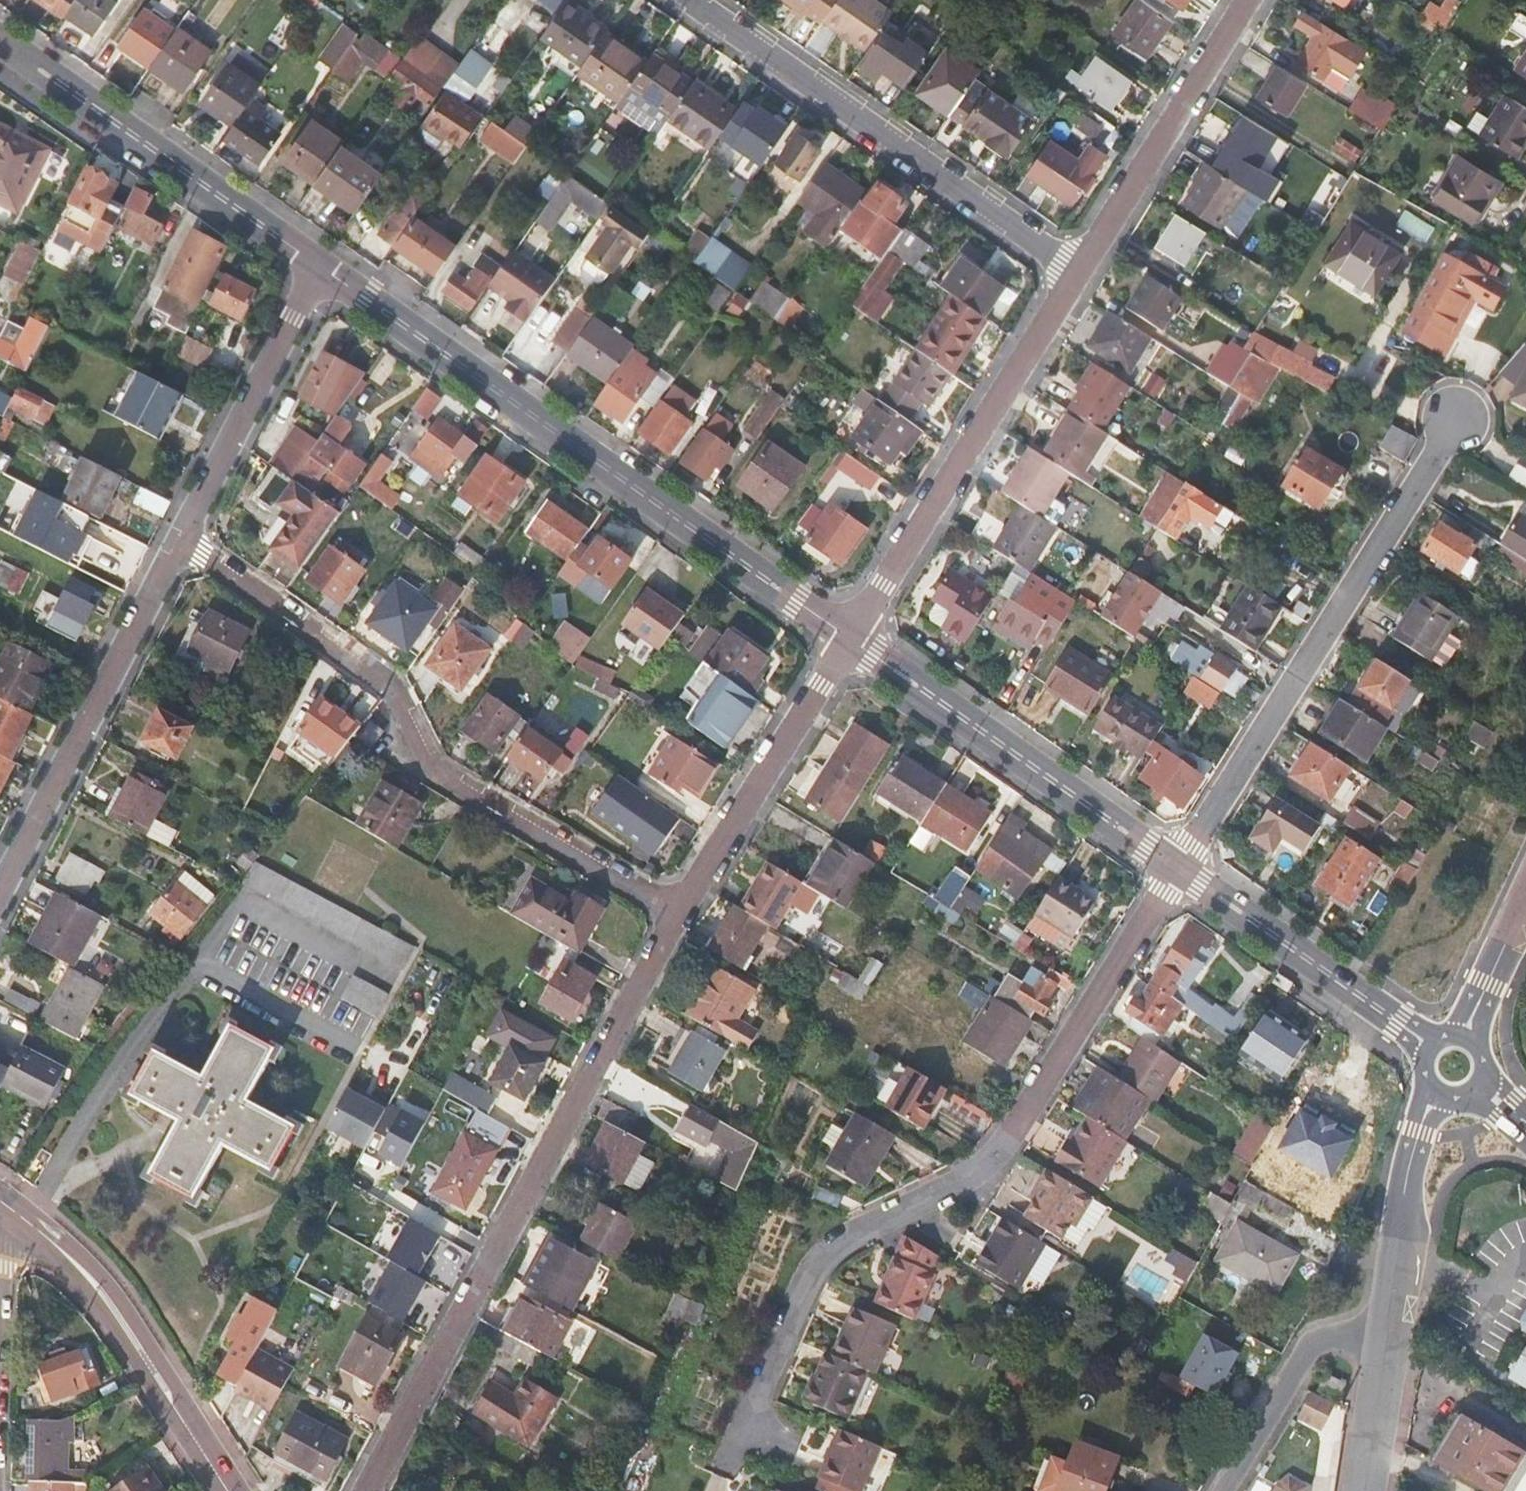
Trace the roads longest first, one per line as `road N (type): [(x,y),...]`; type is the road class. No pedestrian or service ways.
road 1 (residential): [(755,1428),(756,1392),(811,1276),(858,1234),(990,1168),(1177,866)]
road 2 (residential): [(364,1490),(679,912)]
road 3 (residential): [(317,261),(849,637)]
road 4 (residential): [(182,540),(391,686),(424,759),(460,787),(679,912)]
road 5 (residential): [(1177,866),(1440,456),(1455,419)]
road 6 (residential): [(1081,274),(664,0)]
road 7 (residential): [(849,637),(1081,274)]
road 8 (residential): [(849,637),(1177,866)]
road 9 (residential): [(0,891),(182,540)]
road 10 (residential): [(0,42),(317,261)]
road 11 (unclassified): [(225,1490),(101,1293),(4,1205)]
road 12 (residential): [(1177,866),(1442,1056)]
road 13 (residential): [(679,912),(849,637)]
road 14 (residential): [(1081,274),(1250,0)]
road 15 (residential): [(182,540),(317,261)]
road 16 (residential): [(1436,1082),(1390,1328)]
road 17 (residential): [(1221,1490),(1307,1353),(1322,1341),(1390,1328)]
road 18 (residential): [(1390,1328),(1368,1490)]
road 19 (residential): [(1525,903),(1461,1051)]

